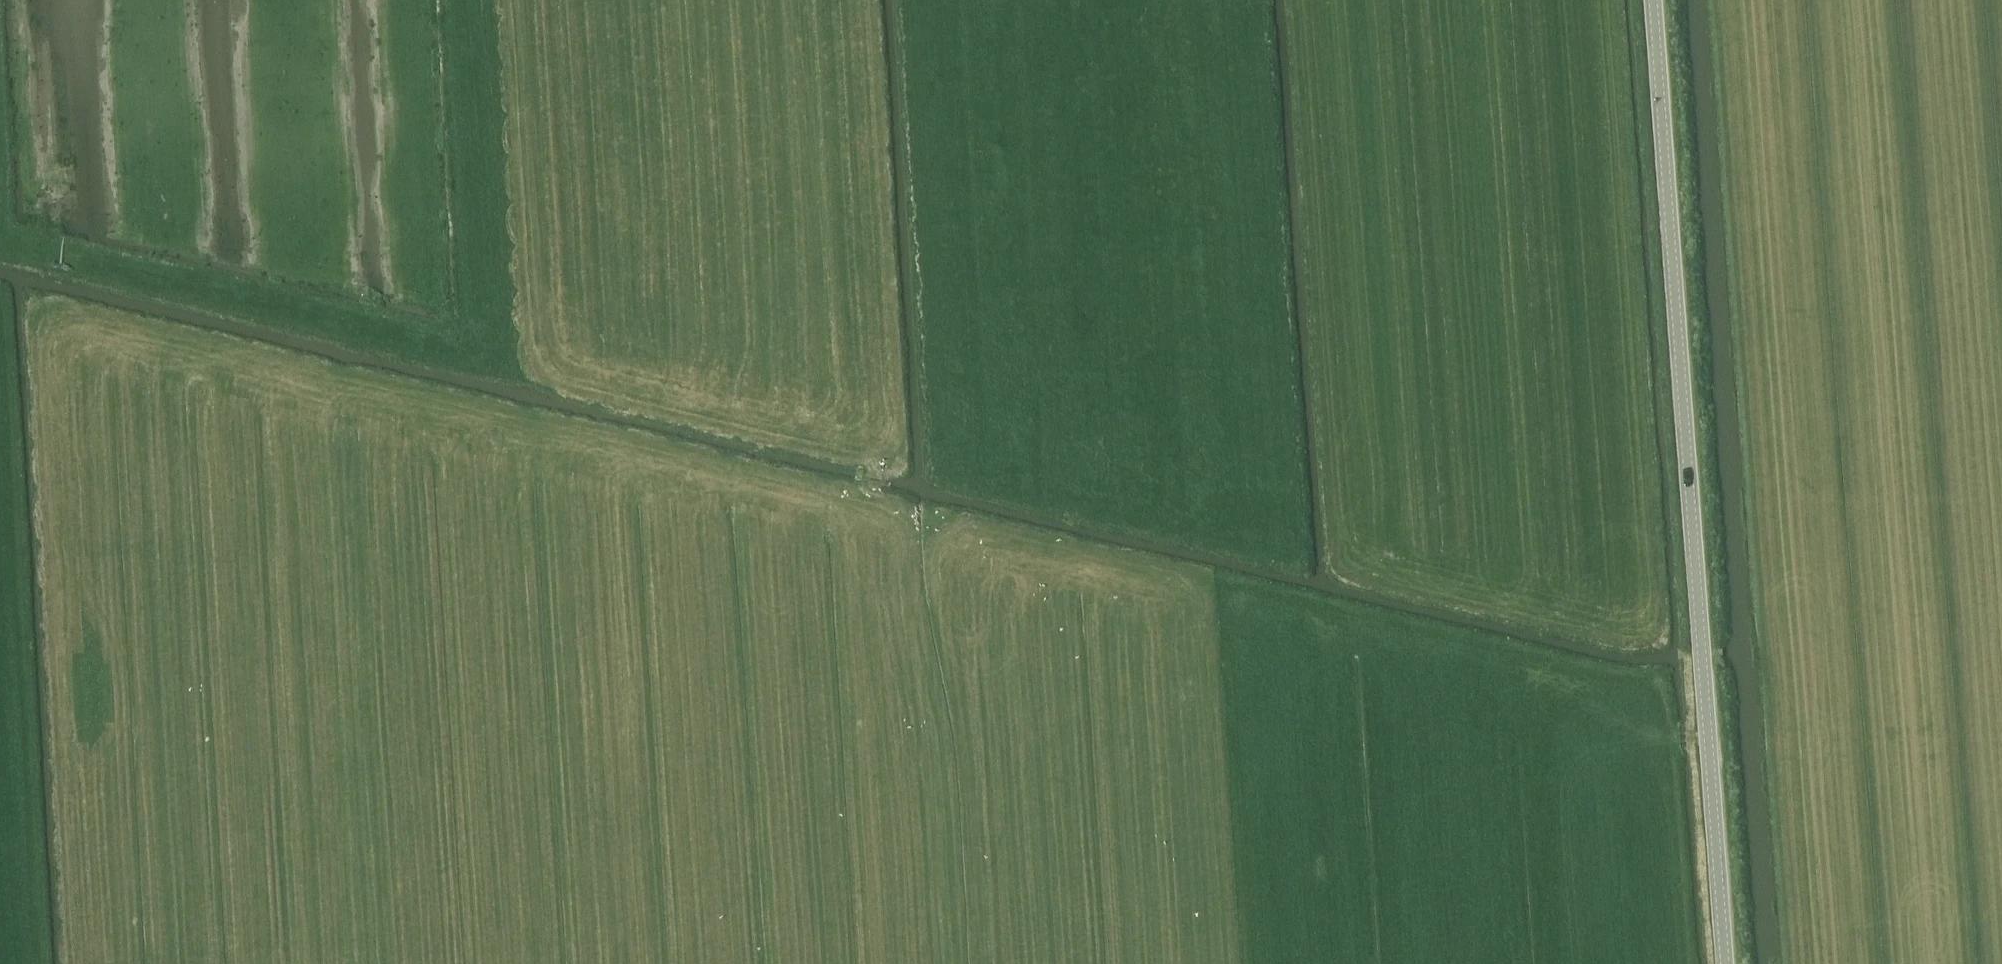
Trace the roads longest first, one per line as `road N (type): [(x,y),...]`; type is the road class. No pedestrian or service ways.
road 1 (unclassified): [(1721,963),(1648,0)]

